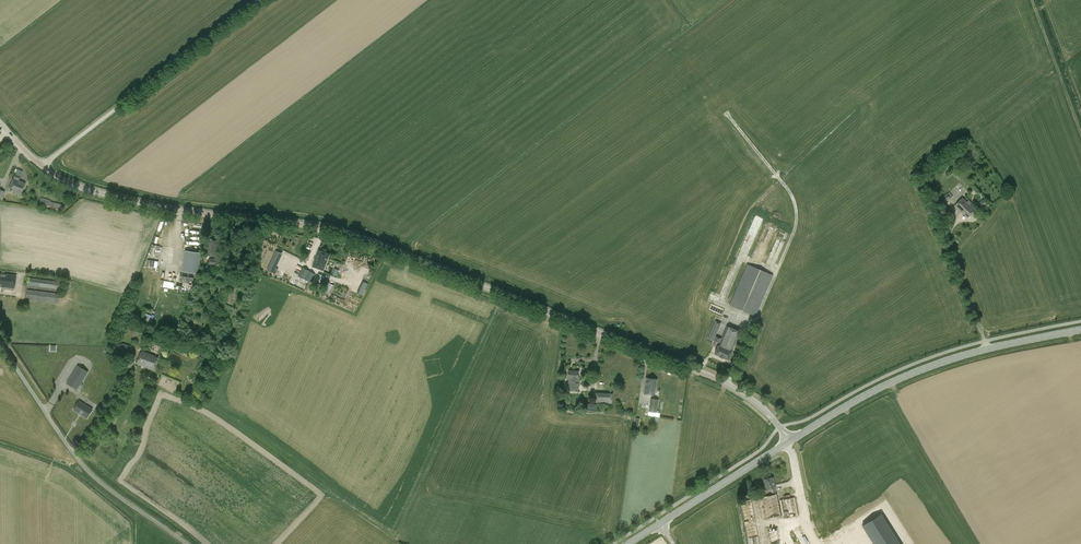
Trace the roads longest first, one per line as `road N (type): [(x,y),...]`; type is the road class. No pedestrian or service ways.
road 1 (unclassified): [(789,441),(748,397),(708,376),(359,237),(104,195),(42,166)]
road 2 (secondary): [(789,441),(899,379),(1080,330)]
road 3 (track): [(726,113),(789,191),(797,212),(731,388)]
road 4 (unclassified): [(186,543),(80,462),(0,343)]
road 5 (unclassified): [(42,166),(255,0)]
road 6 (secondary): [(660,524),(789,441)]
road 7 (track): [(1080,125),(1033,0)]

